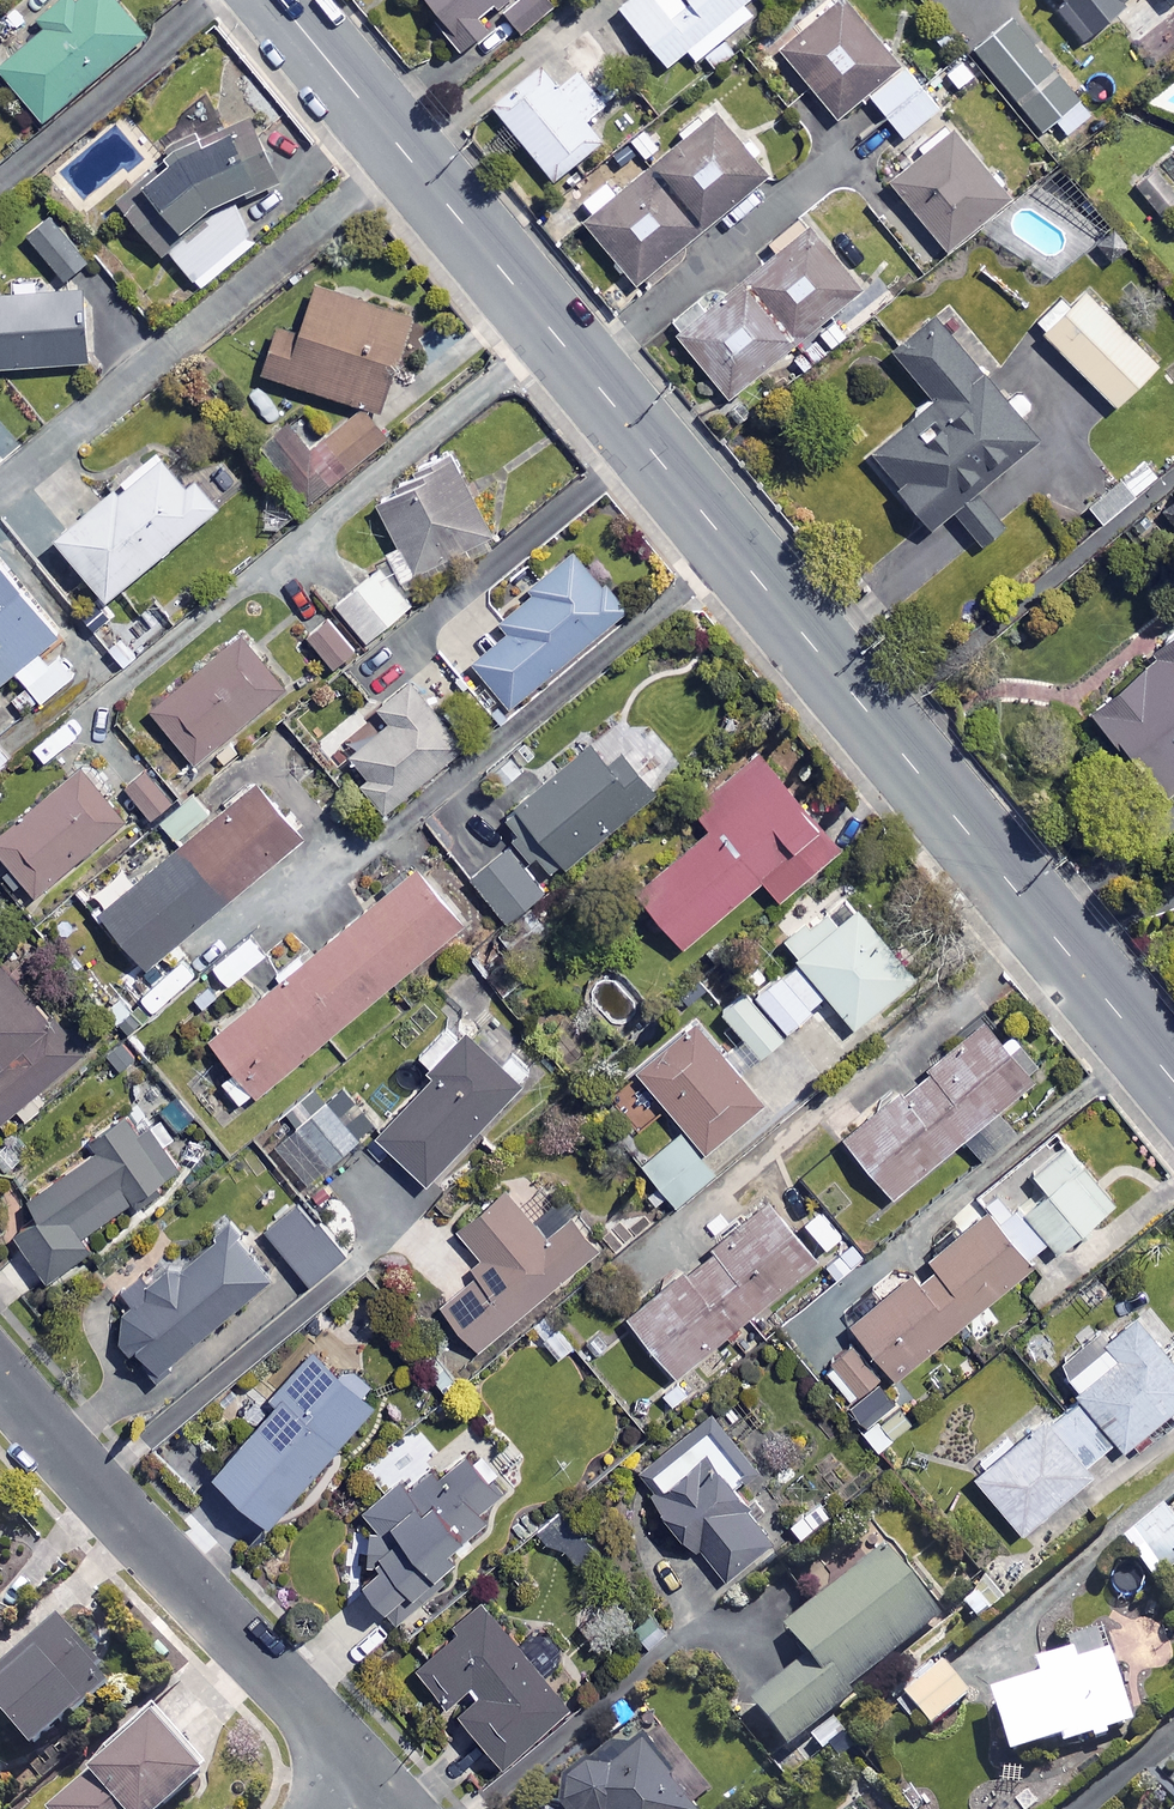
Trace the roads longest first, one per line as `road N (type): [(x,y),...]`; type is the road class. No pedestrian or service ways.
road 1 (tertiary): [(278,0),(1173,1082)]
road 2 (residential): [(370,1776),(0,1377)]

